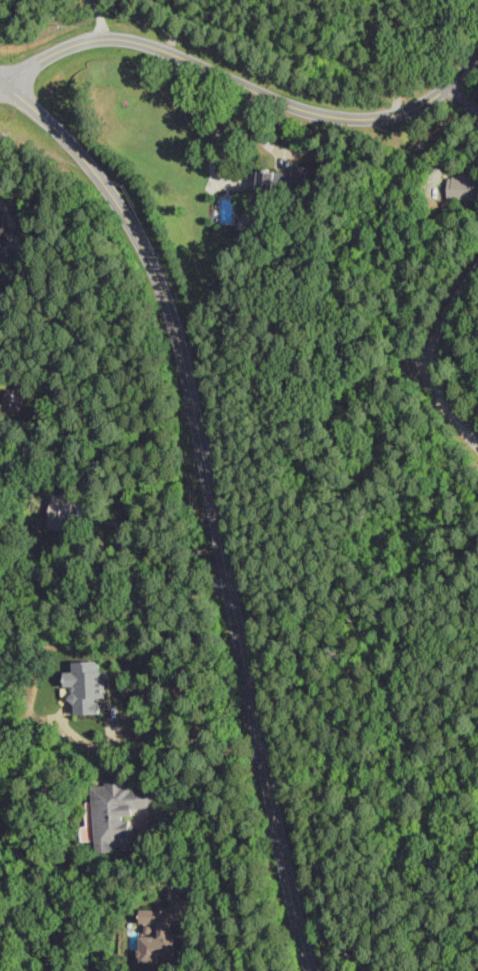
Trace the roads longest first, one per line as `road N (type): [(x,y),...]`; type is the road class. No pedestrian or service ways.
road 1 (secondary): [(312,970),(181,344),(161,282),(104,180),(0,79)]
road 2 (residential): [(0,85),(61,51),(130,36),(301,114),(371,124),(454,89),(477,63)]

